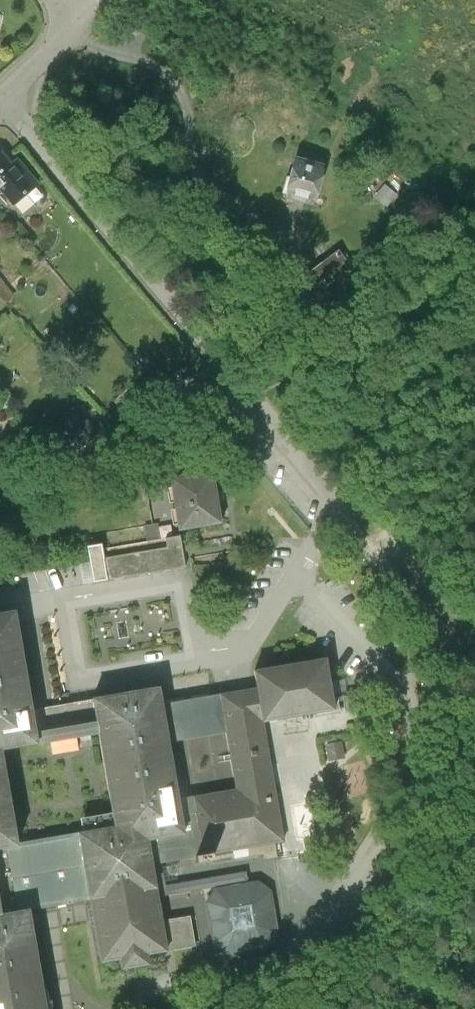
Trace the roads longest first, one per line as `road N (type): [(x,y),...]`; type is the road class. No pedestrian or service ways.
road 1 (residential): [(0,103),(335,509)]

